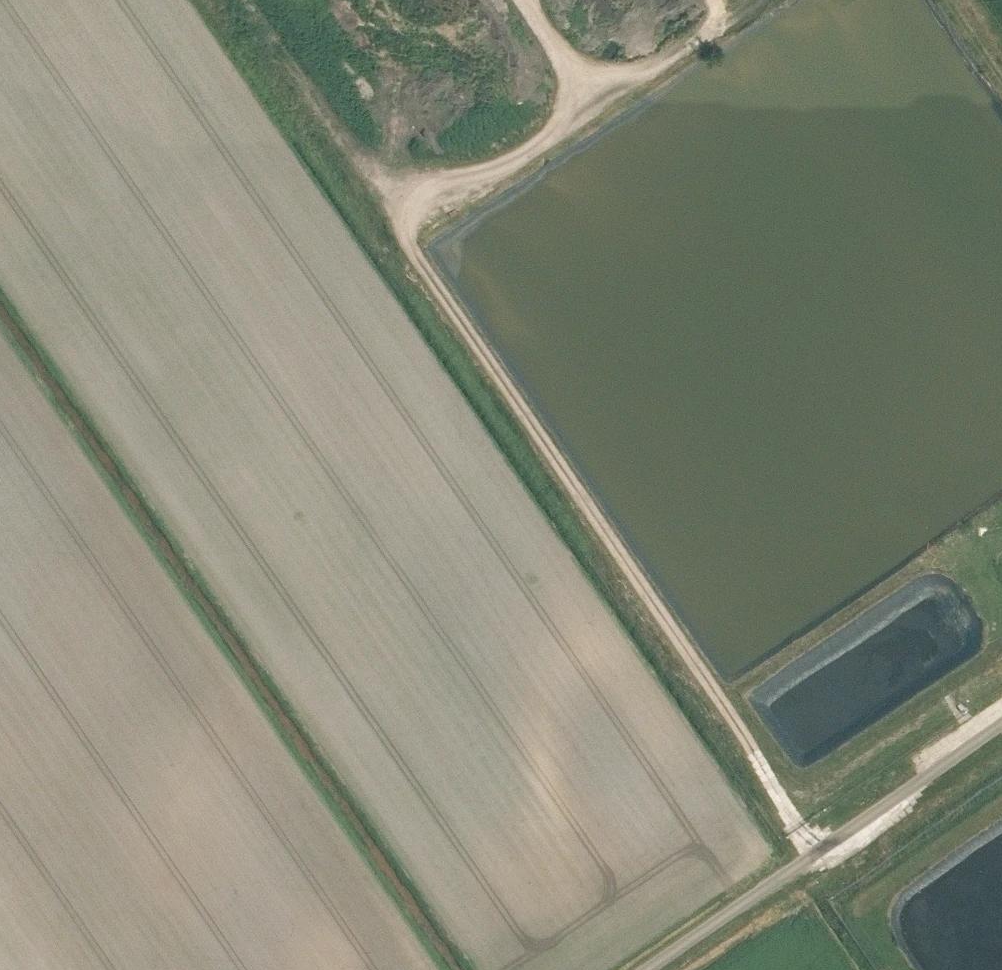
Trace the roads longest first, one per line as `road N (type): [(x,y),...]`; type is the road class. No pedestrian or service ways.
road 1 (unclassified): [(643,969),(1001,721)]

